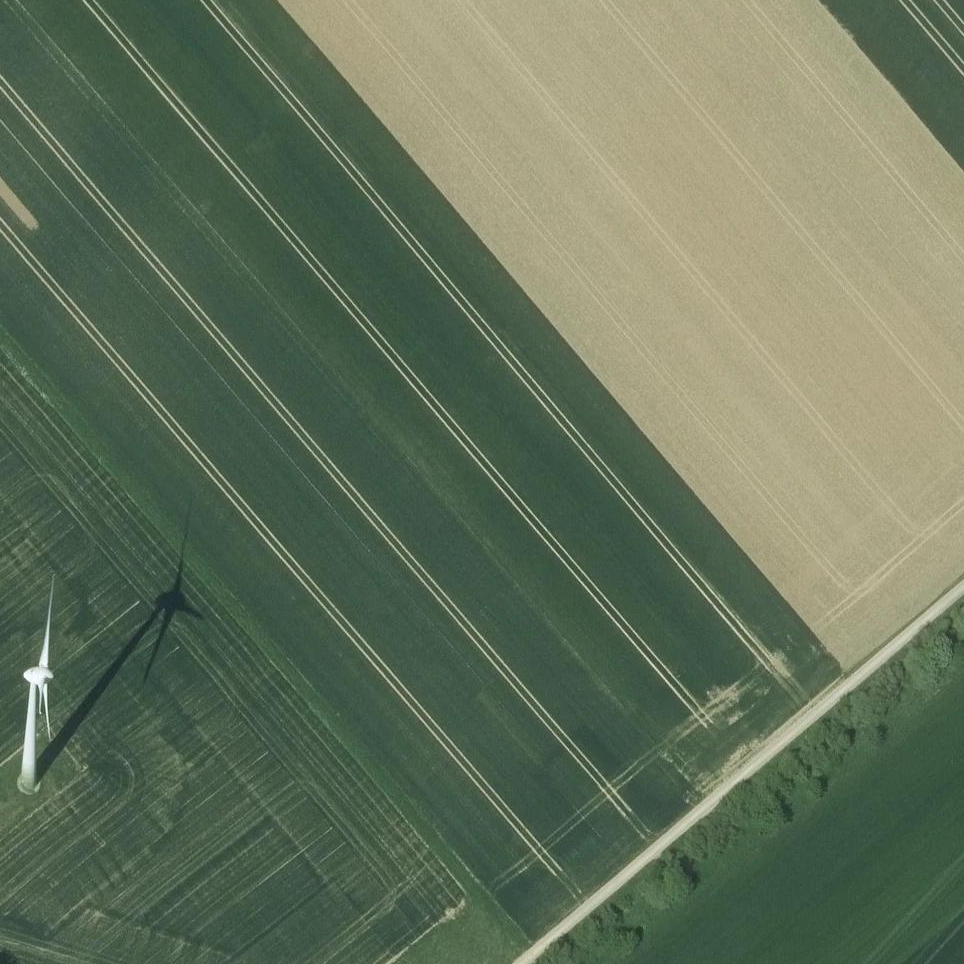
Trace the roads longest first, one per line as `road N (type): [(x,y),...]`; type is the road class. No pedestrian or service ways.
road 1 (track): [(0,343),(527,960)]
road 2 (track): [(522,963),(963,586)]

